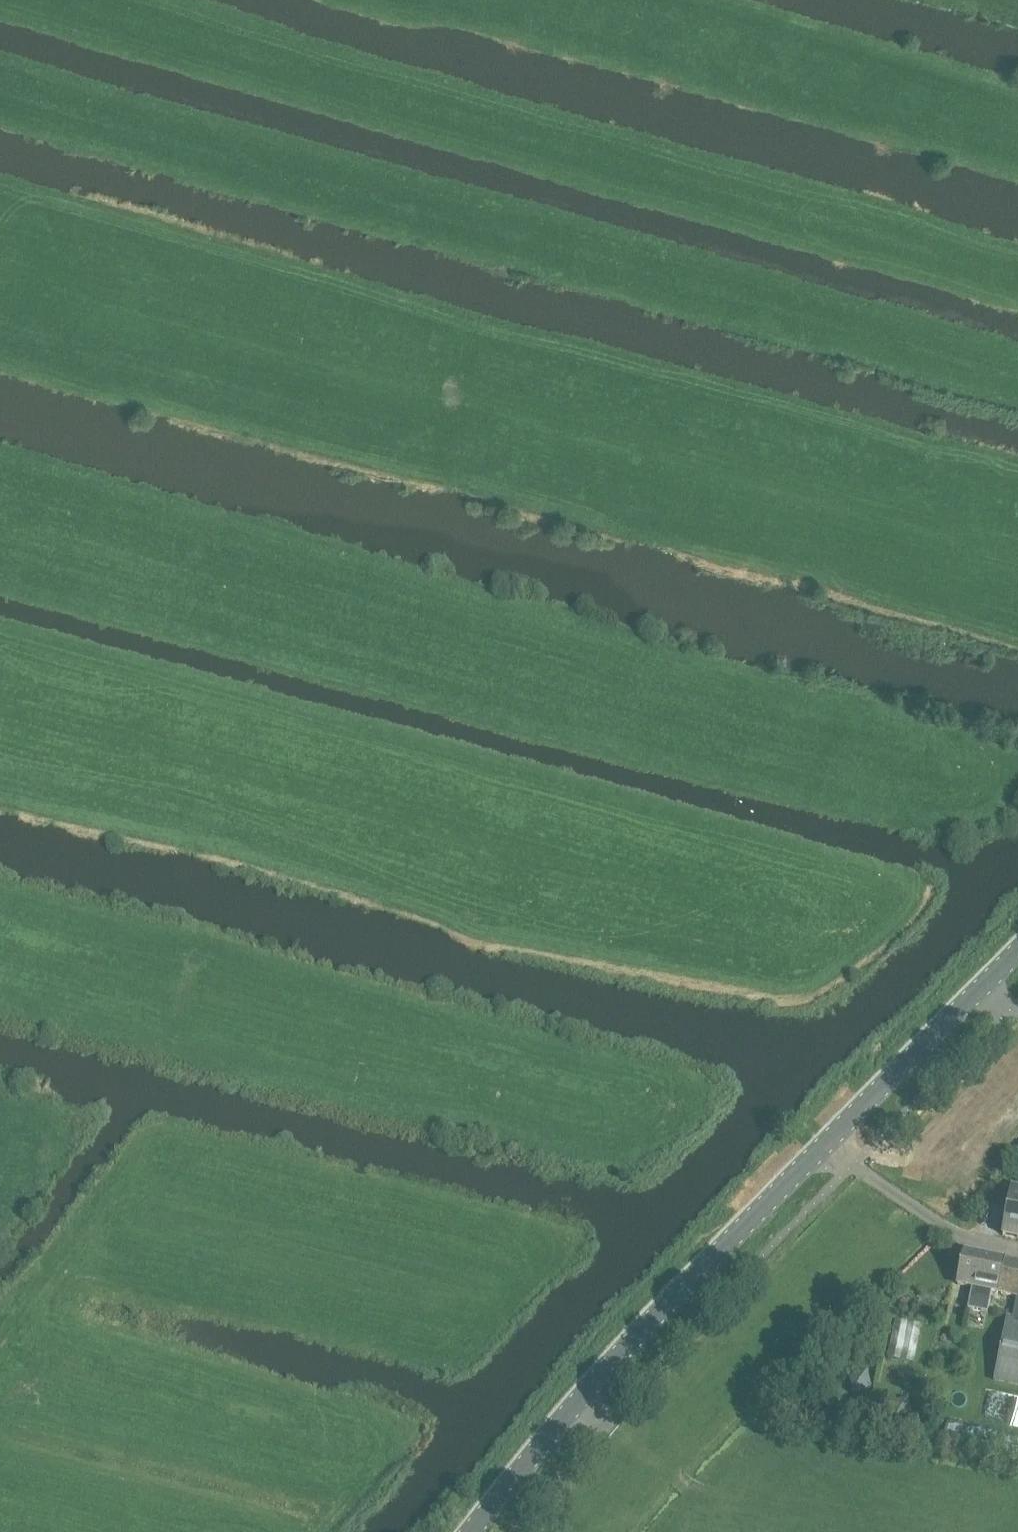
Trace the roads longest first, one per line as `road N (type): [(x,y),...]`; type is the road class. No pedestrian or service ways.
road 1 (tertiary): [(471,1531),(670,1300),(1017,952)]

